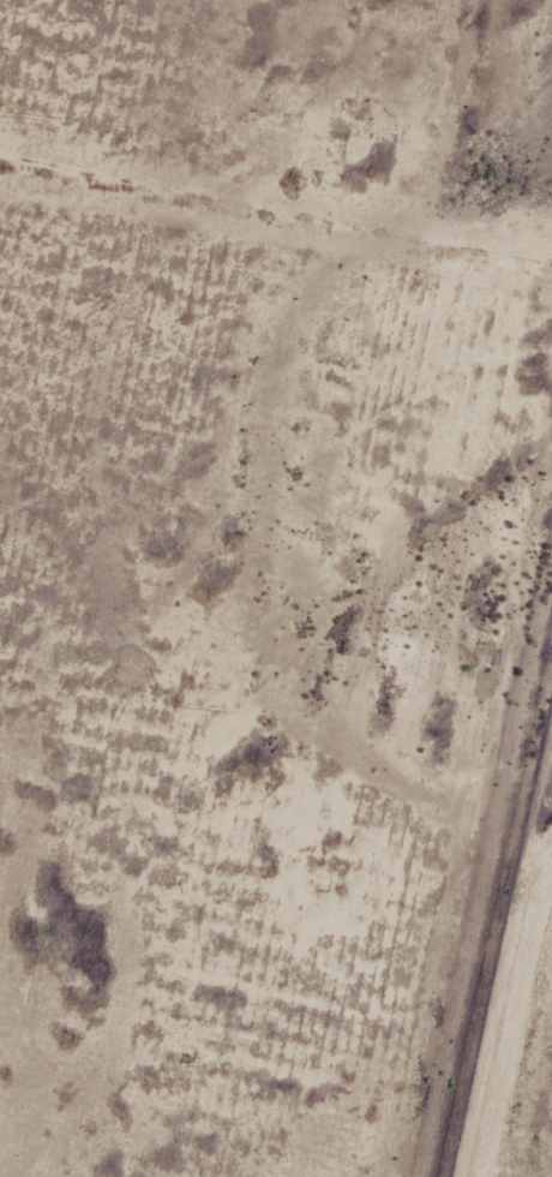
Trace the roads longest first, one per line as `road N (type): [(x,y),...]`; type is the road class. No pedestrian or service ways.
road 1 (track): [(471,1176),(536,878),(551,860)]

